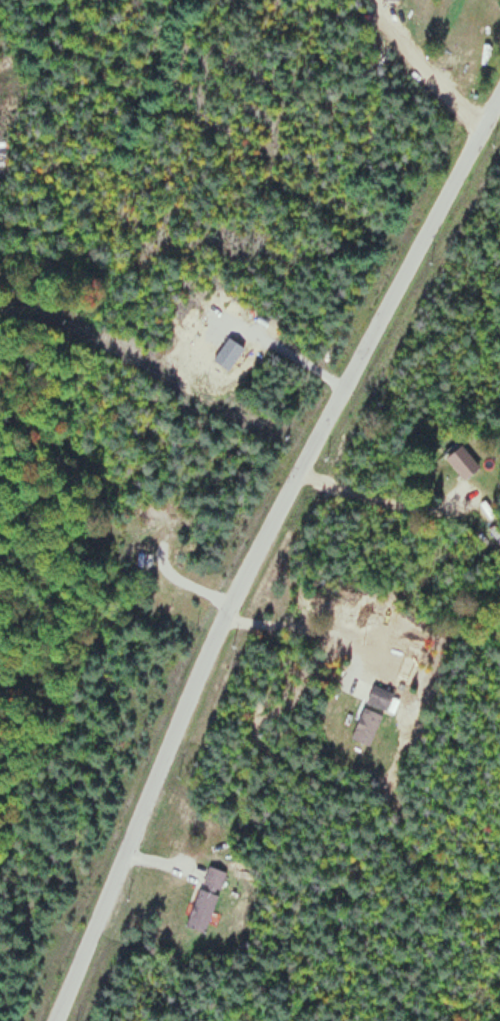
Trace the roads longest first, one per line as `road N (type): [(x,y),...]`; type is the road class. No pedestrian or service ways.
road 1 (residential): [(52,1020),(218,618),(499,87)]

